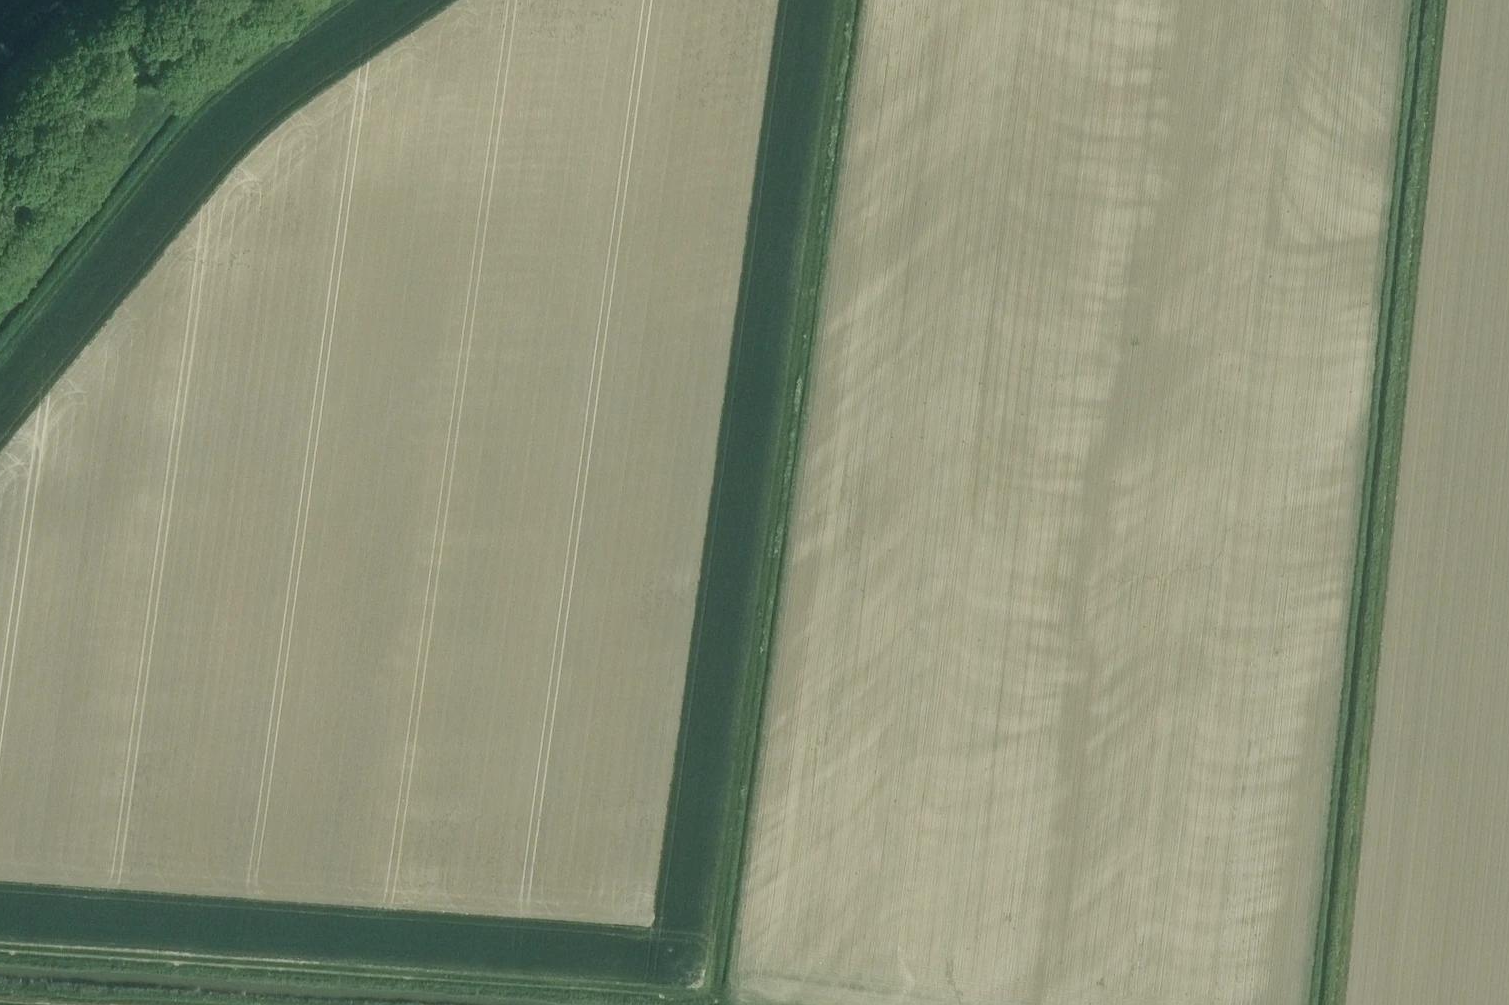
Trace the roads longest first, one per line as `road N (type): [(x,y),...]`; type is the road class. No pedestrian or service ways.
road 1 (tertiary): [(0,219),(110,87),(207,0)]

